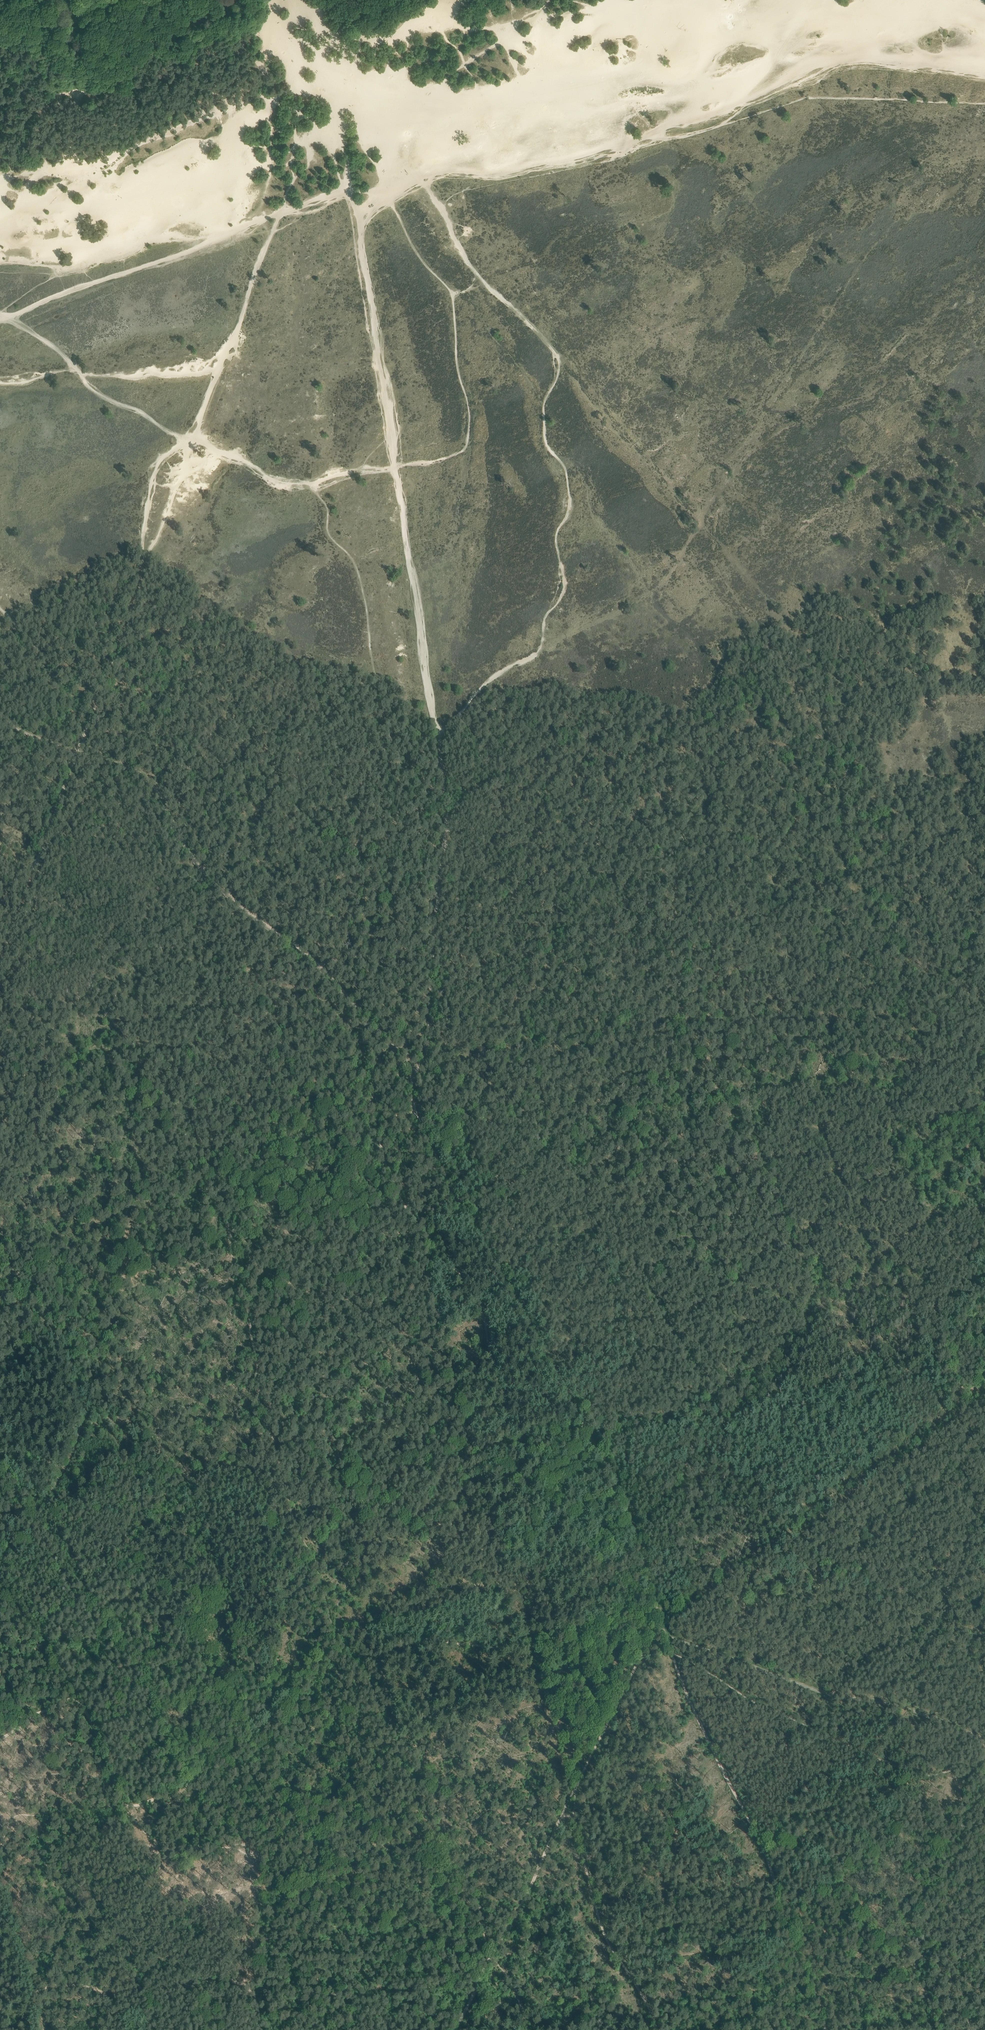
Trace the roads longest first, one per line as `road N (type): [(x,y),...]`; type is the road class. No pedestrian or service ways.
road 1 (track): [(561,1817),(659,1626)]
road 2 (track): [(621,1963),(601,1924),(577,1819),(561,1817)]
road 3 (track): [(561,1817),(493,1953)]

